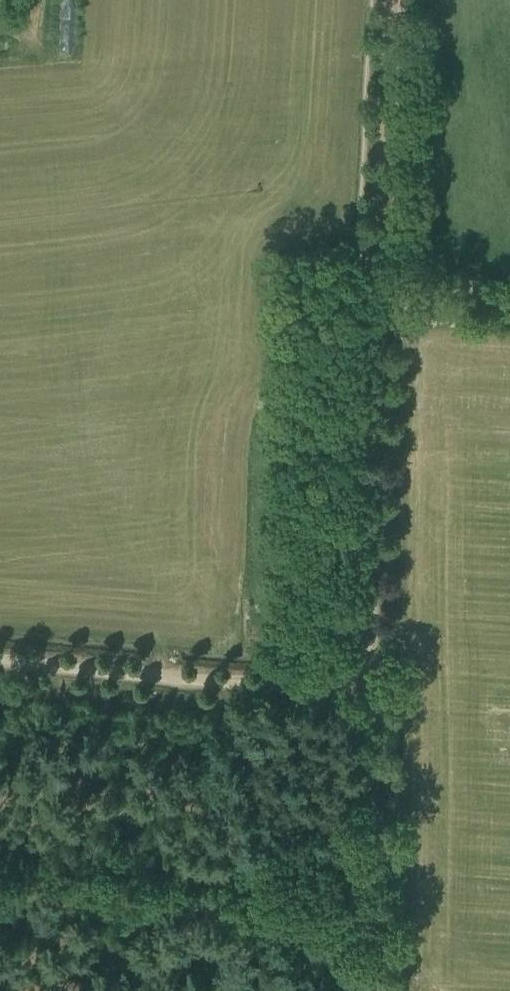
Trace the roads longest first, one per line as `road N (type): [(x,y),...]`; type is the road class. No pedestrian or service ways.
road 1 (track): [(375,695),(378,294)]
road 2 (track): [(375,695),(0,659)]
road 3 (track): [(378,294),(393,0)]
road 4 (track): [(368,935),(375,695)]
road 5 (track): [(509,305),(378,294)]

